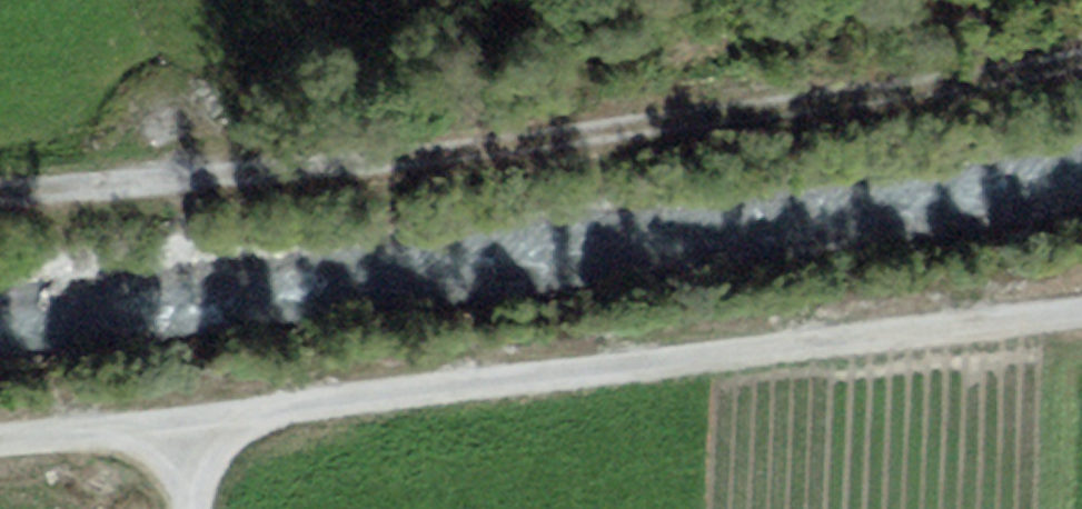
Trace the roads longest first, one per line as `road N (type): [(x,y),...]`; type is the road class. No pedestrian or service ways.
road 1 (track): [(0,198),(719,125),(1081,64)]
road 2 (track): [(196,428),(1081,310)]
road 3 (track): [(0,445),(196,428)]

